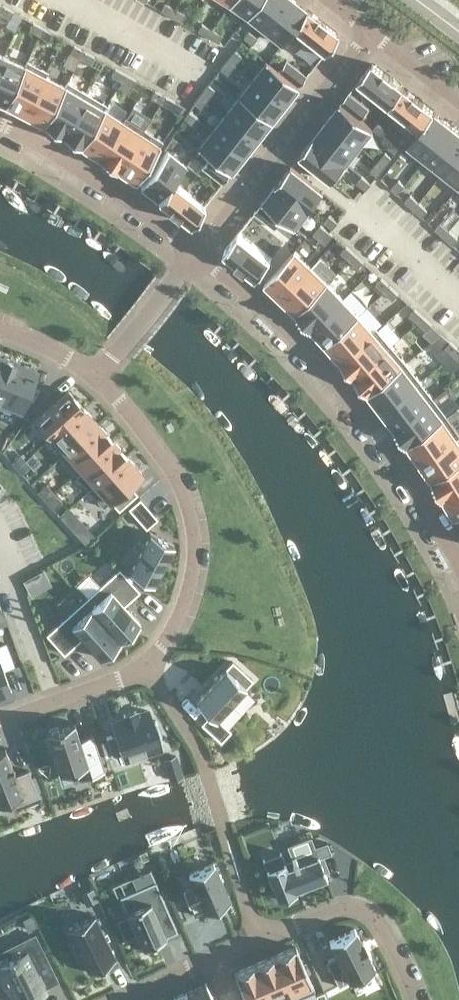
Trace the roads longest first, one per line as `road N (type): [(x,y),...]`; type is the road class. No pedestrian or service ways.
road 1 (residential): [(96,377),(165,454),(186,498),(196,551),(191,604),(148,666),(0,724)]
road 2 (residential): [(192,250),(284,327),(342,390),(392,453),(458,567)]
road 3 (residential): [(126,999),(272,931),(349,910),(380,924),(418,999)]
road 4 (residential): [(365,31),(192,250)]
road 5 (residential): [(0,123),(110,189),(192,250)]
road 6 (residential): [(96,377),(192,250)]

